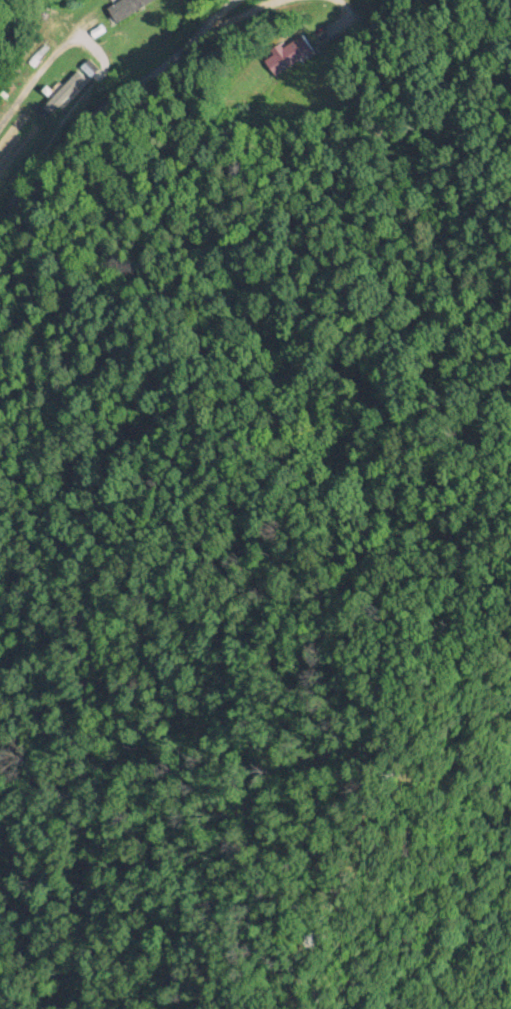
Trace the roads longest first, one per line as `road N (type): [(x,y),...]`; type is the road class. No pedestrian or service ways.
road 1 (residential): [(183,0),(43,98),(0,141)]

